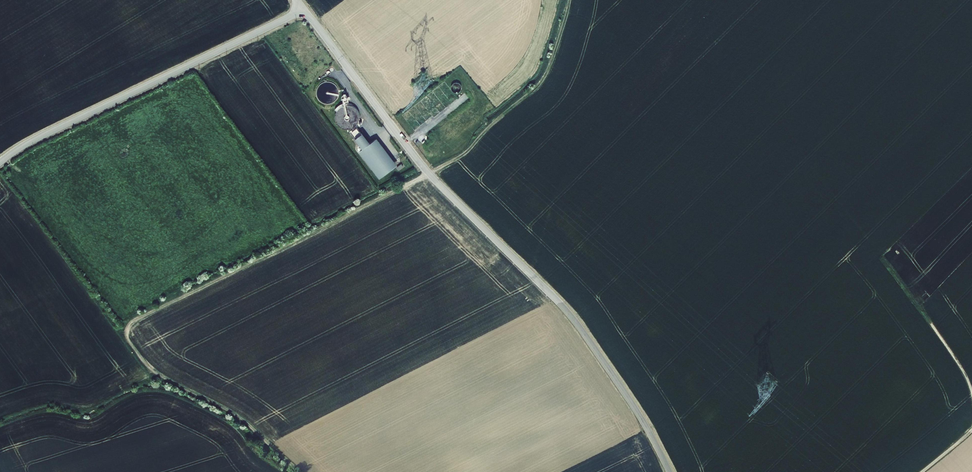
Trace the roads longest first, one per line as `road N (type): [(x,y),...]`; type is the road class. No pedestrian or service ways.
road 1 (unclassified): [(669,471),(573,318),(427,171),(304,9)]
road 2 (unclassified): [(304,9),(0,161)]

